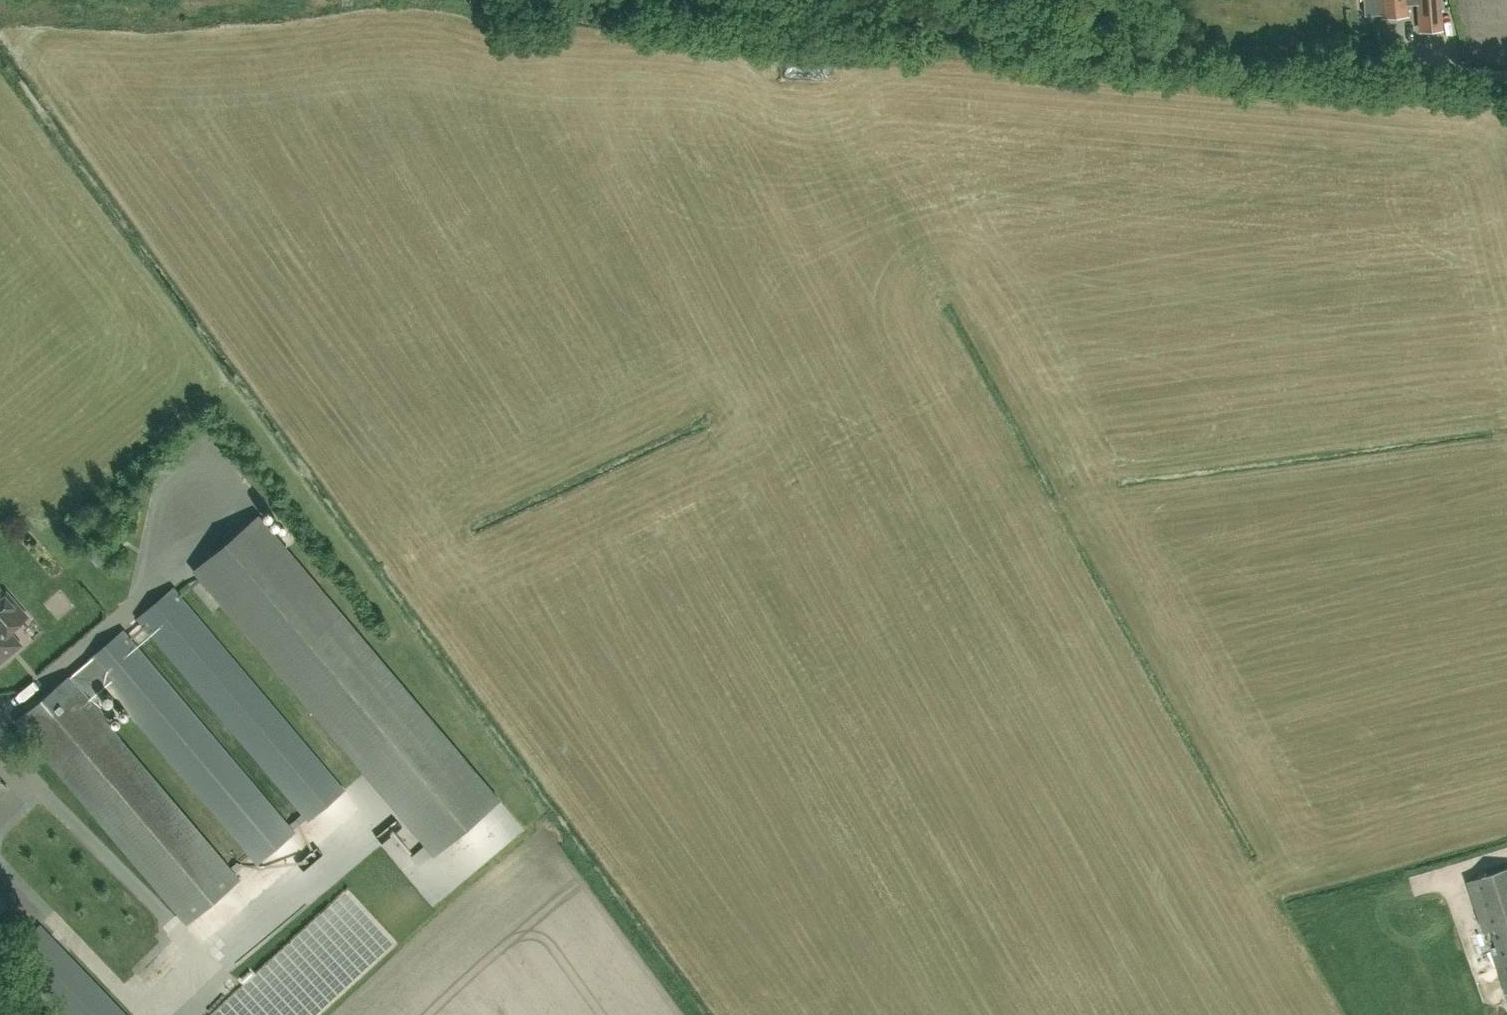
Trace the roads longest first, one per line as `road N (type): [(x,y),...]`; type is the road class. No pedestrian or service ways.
road 1 (track): [(719,0),(1107,48),(1506,75)]

